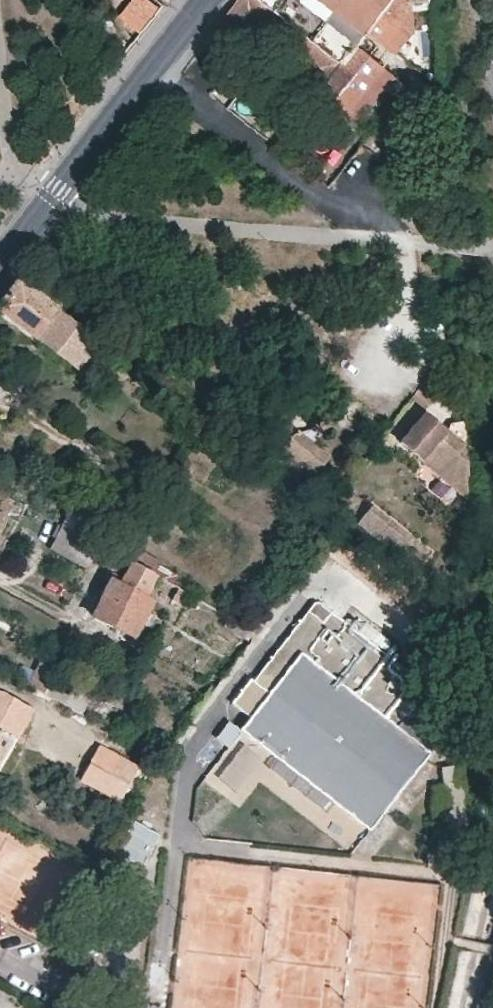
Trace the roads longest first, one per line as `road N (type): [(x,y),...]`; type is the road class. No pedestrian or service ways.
road 1 (secondary): [(0,266),(208,0)]

